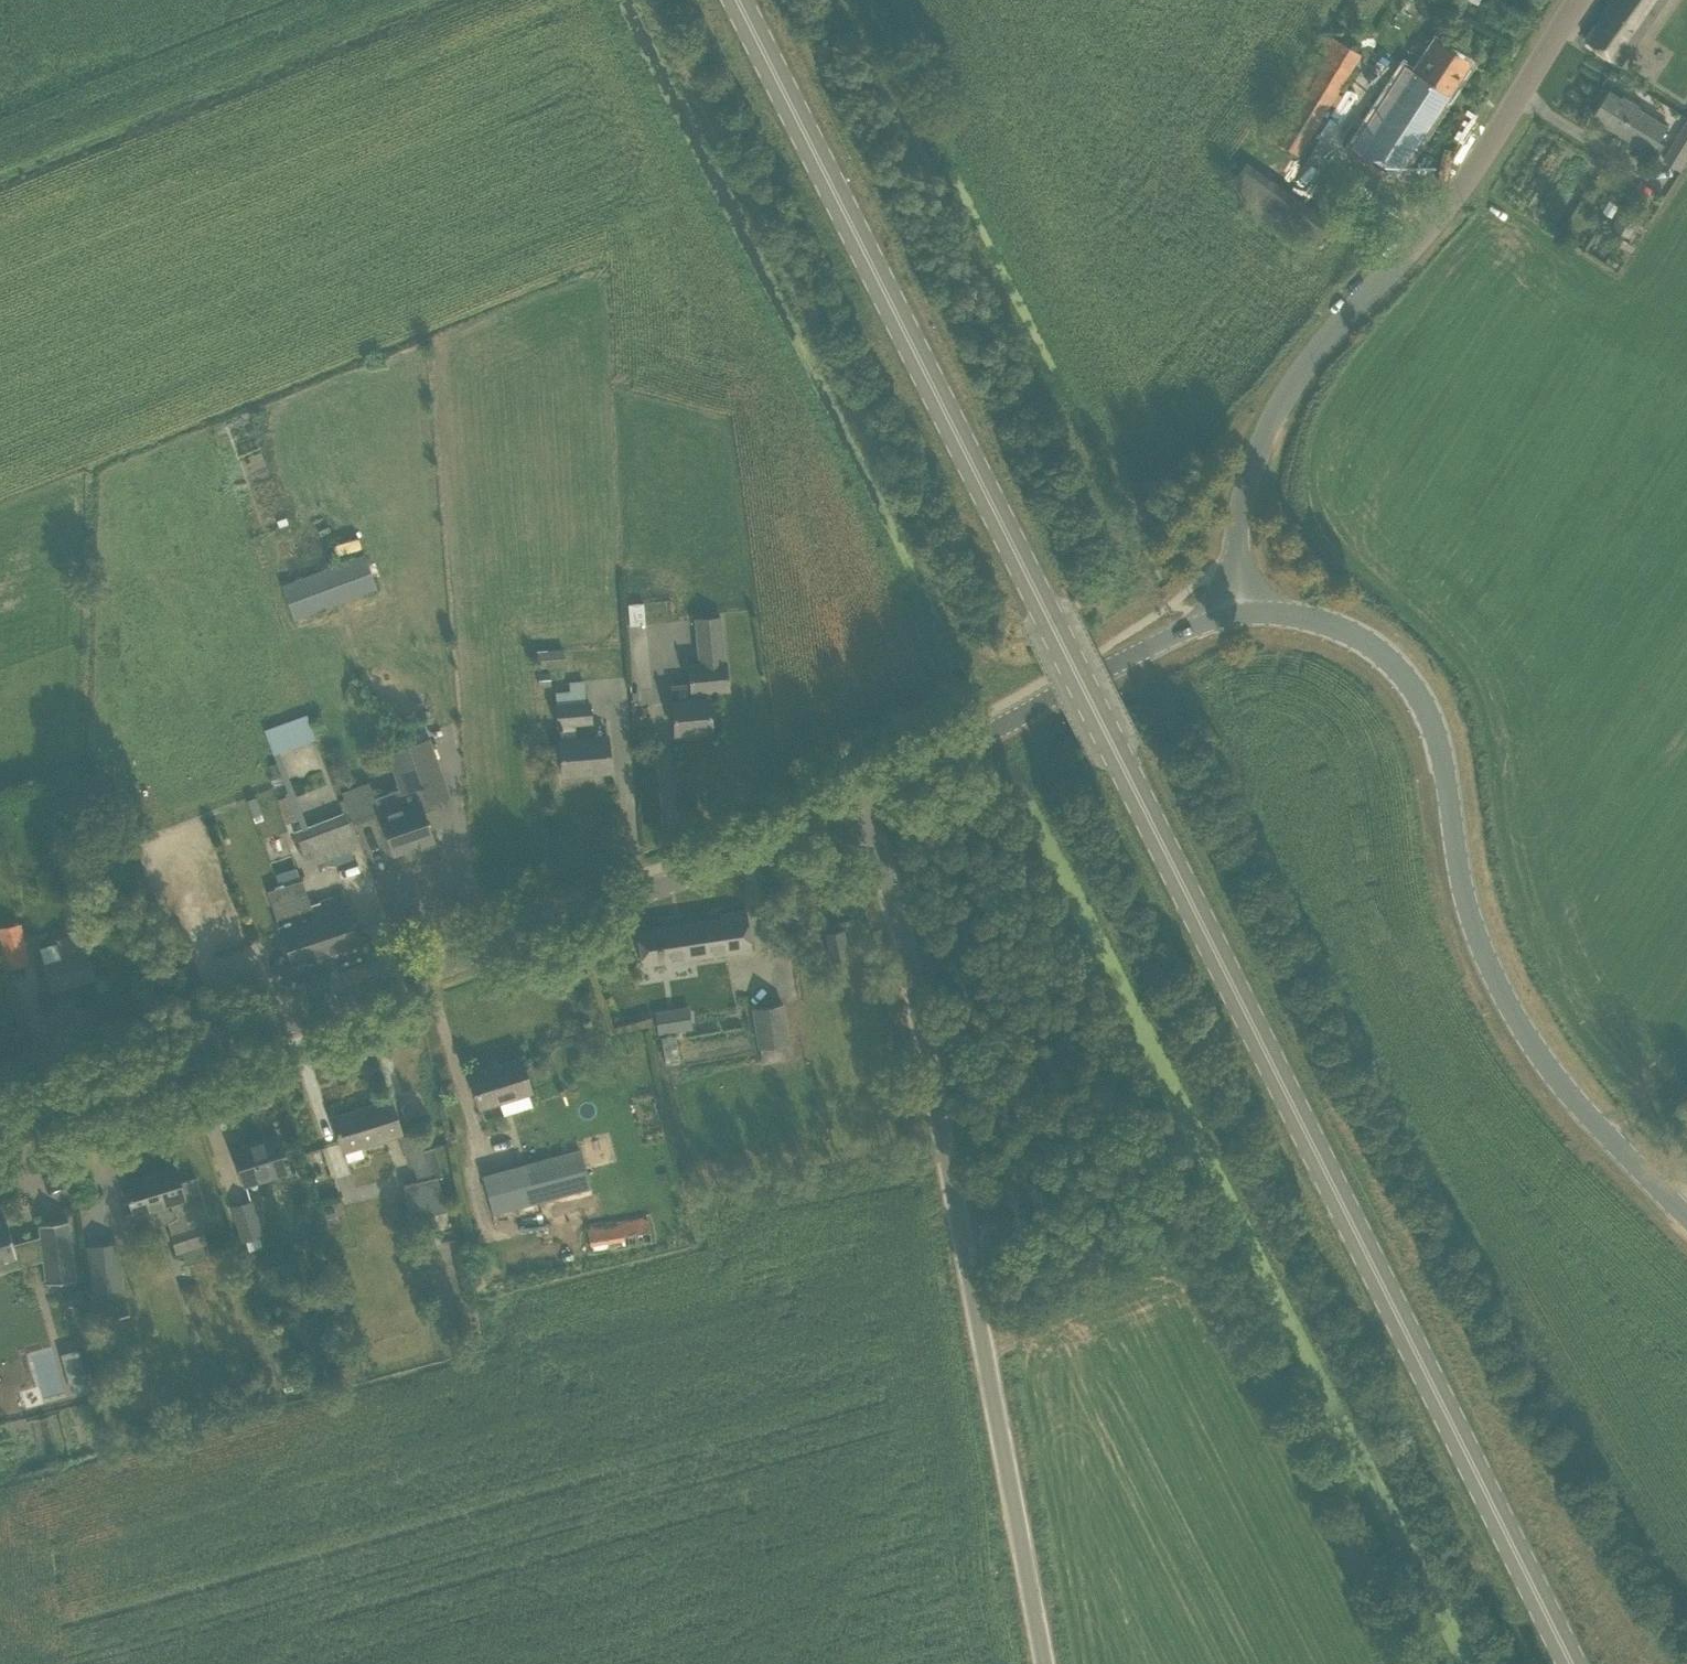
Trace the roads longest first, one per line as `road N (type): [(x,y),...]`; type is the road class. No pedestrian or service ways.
road 1 (primary): [(1577,1663),(740,0)]
road 2 (tertiary): [(868,796),(746,853),(240,1043),(64,1107),(0,1120)]
road 3 (unclassified): [(1043,1663),(868,796)]
road 4 (tertiary): [(1686,1218),(1590,1115),(1510,1007),(1467,903),(1434,730),(1401,670),(1334,625),(1234,613)]
road 5 (unclassified): [(1234,613),(1233,522),(1259,431),(1387,268),(1571,0)]
road 6 (tertiary): [(868,796),(1161,641),(1234,613)]

